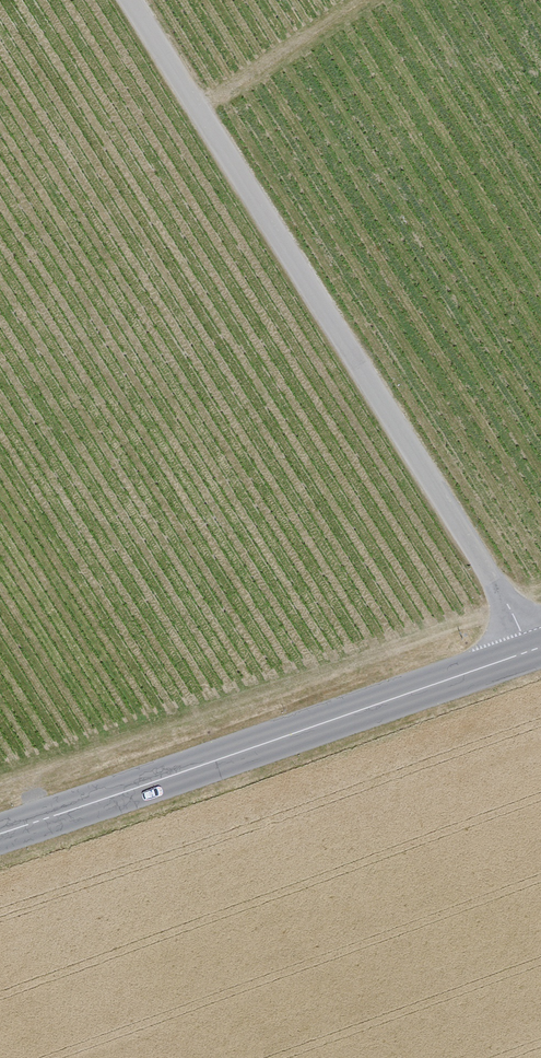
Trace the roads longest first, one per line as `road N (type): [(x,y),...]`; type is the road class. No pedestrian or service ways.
road 1 (unclassified): [(527,654),(508,607),(125,0)]
road 2 (secondary): [(0,836),(527,654)]
road 3 (track): [(365,0),(192,108)]

